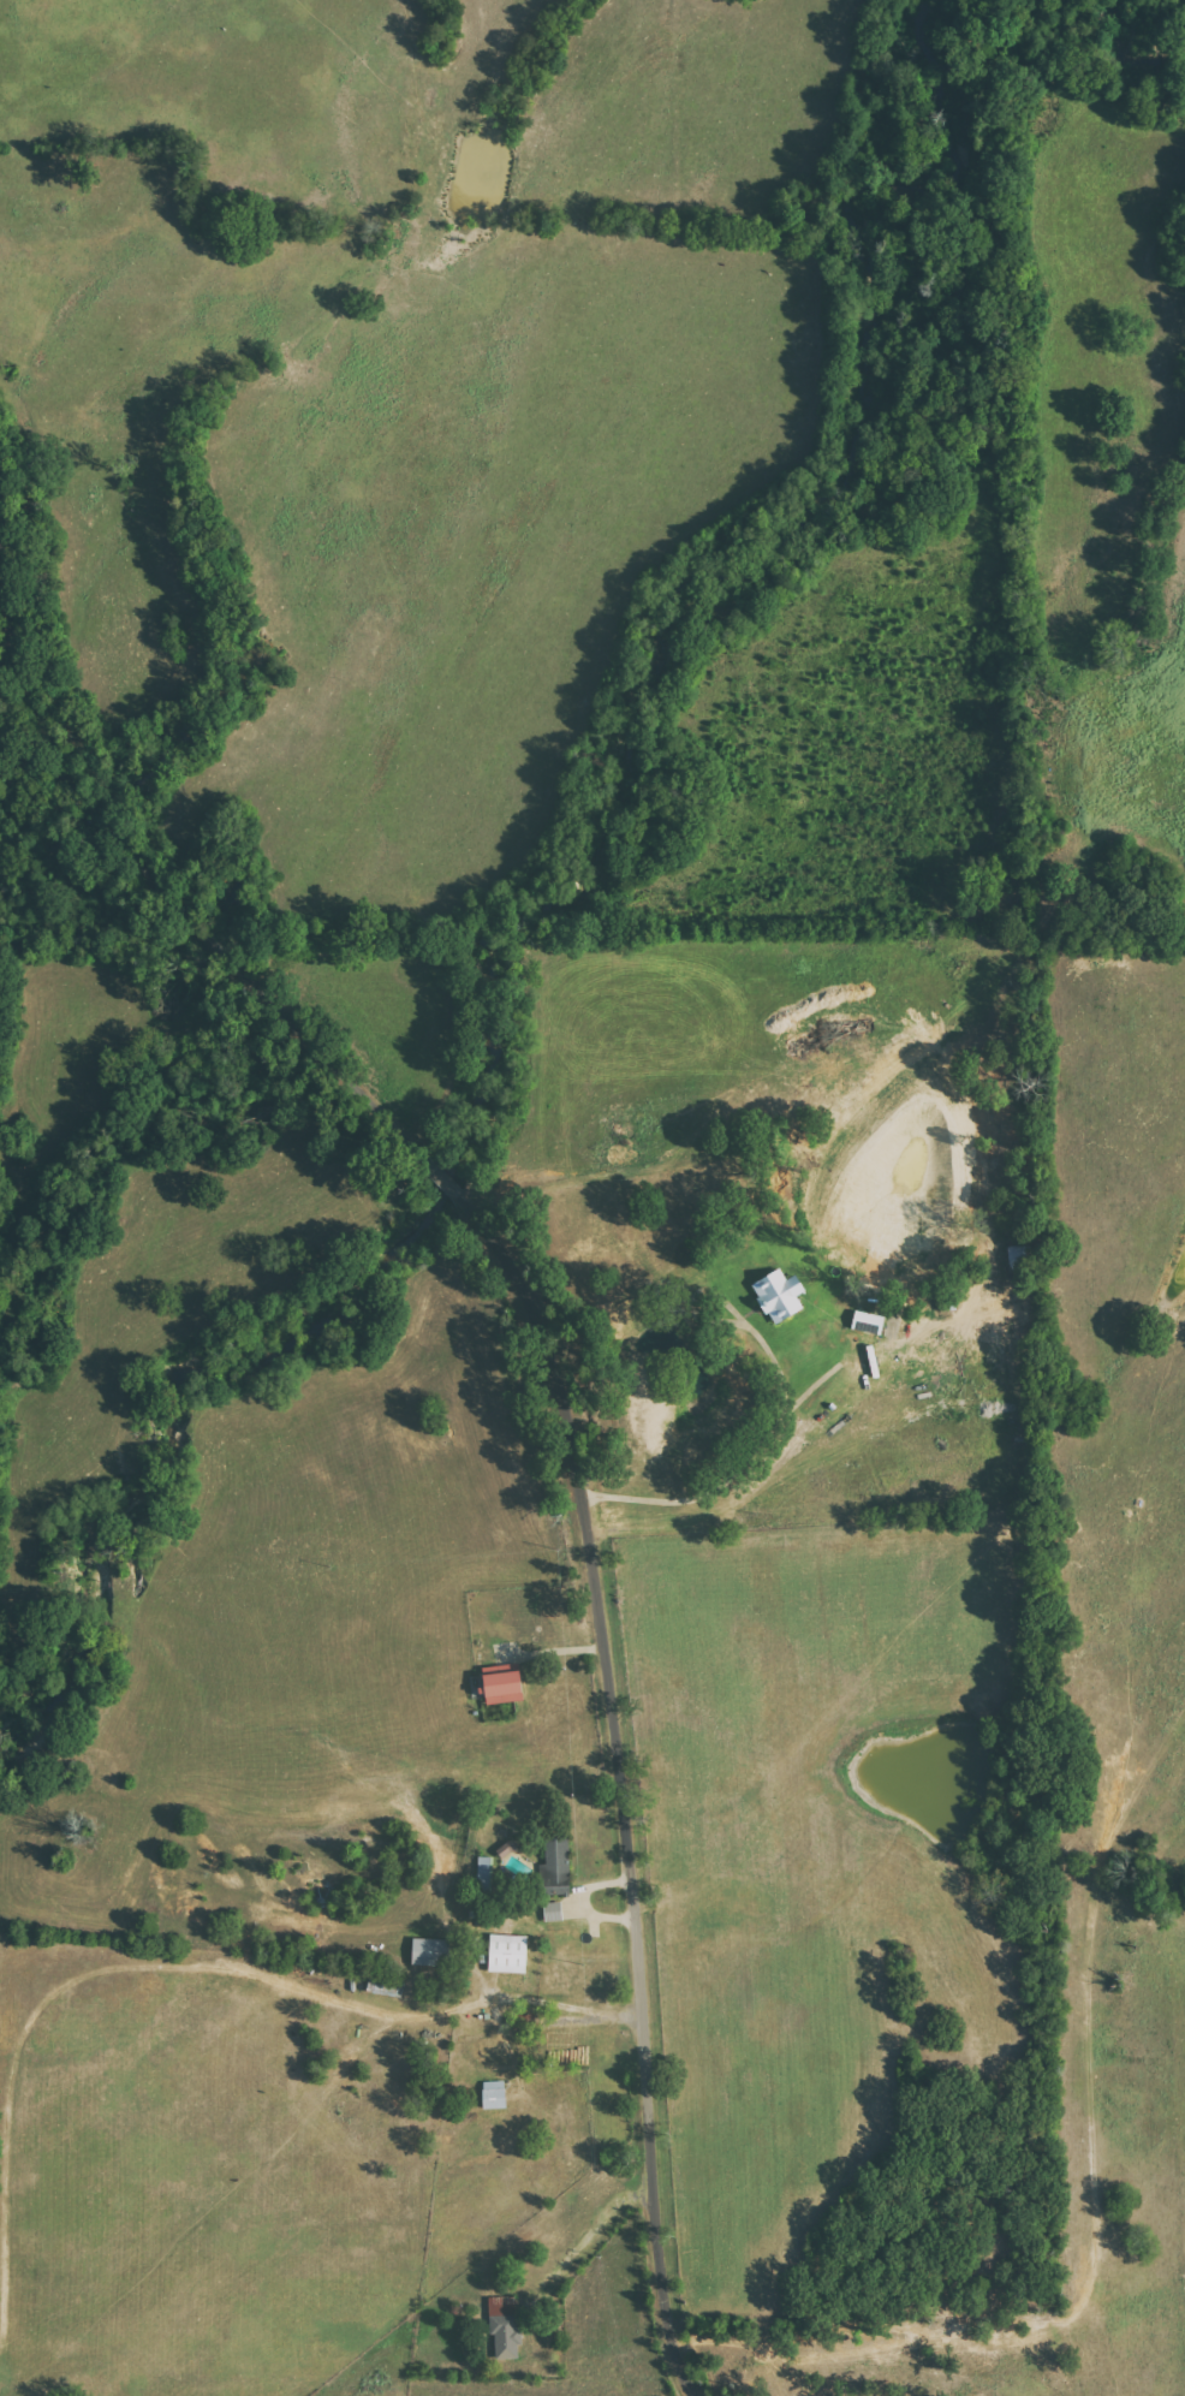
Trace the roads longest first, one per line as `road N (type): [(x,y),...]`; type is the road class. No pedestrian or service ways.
road 1 (residential): [(680,2395),(657,2323),(645,1884),(556,1380),(513,1273),(458,1195),(106,861),(4,617),(0,474)]

